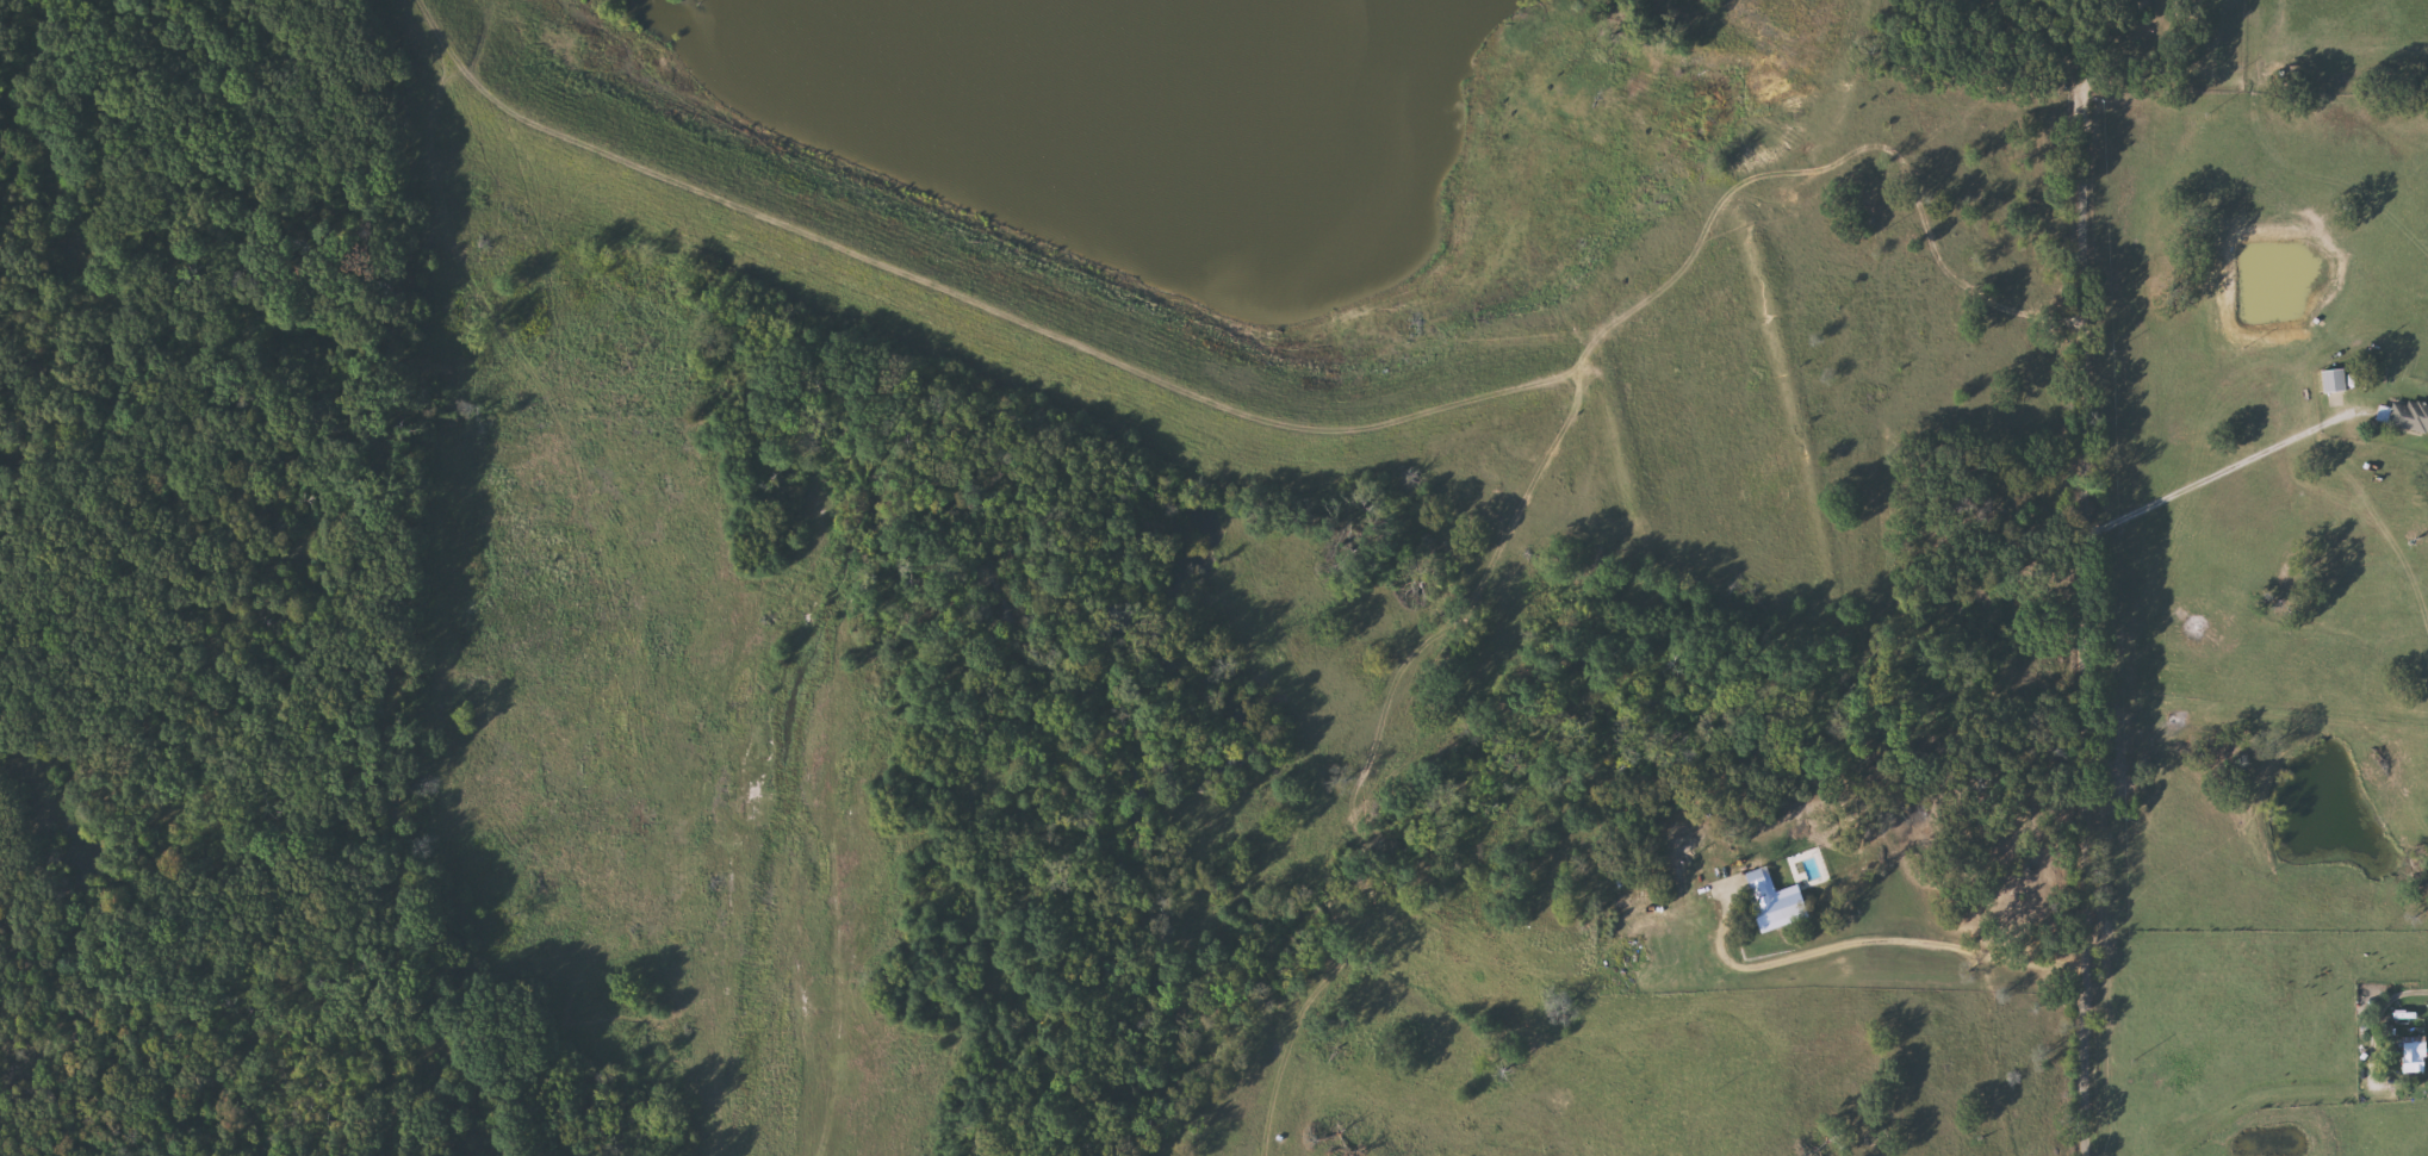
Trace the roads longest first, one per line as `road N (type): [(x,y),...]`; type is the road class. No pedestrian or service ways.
road 1 (residential): [(2088,1155),(2084,88)]

